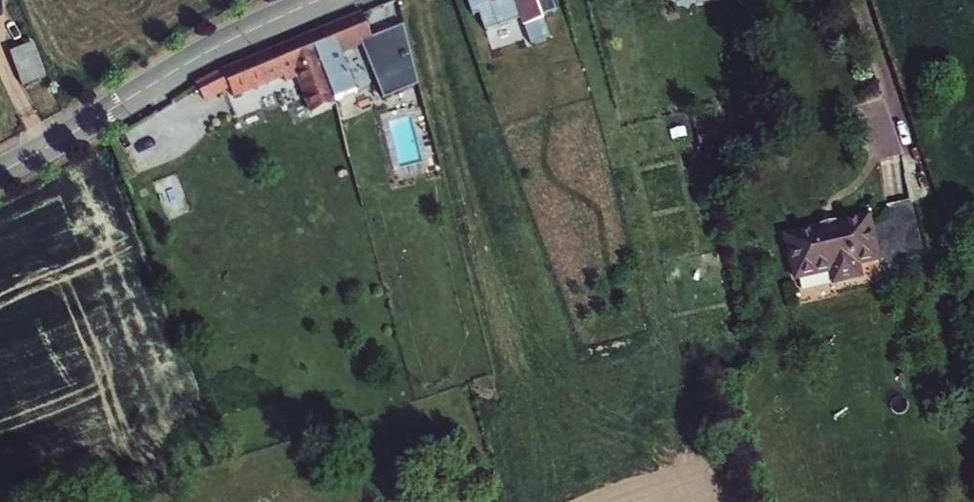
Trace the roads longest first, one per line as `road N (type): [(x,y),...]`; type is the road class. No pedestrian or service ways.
road 1 (residential): [(0,172),(228,42),(319,0)]

